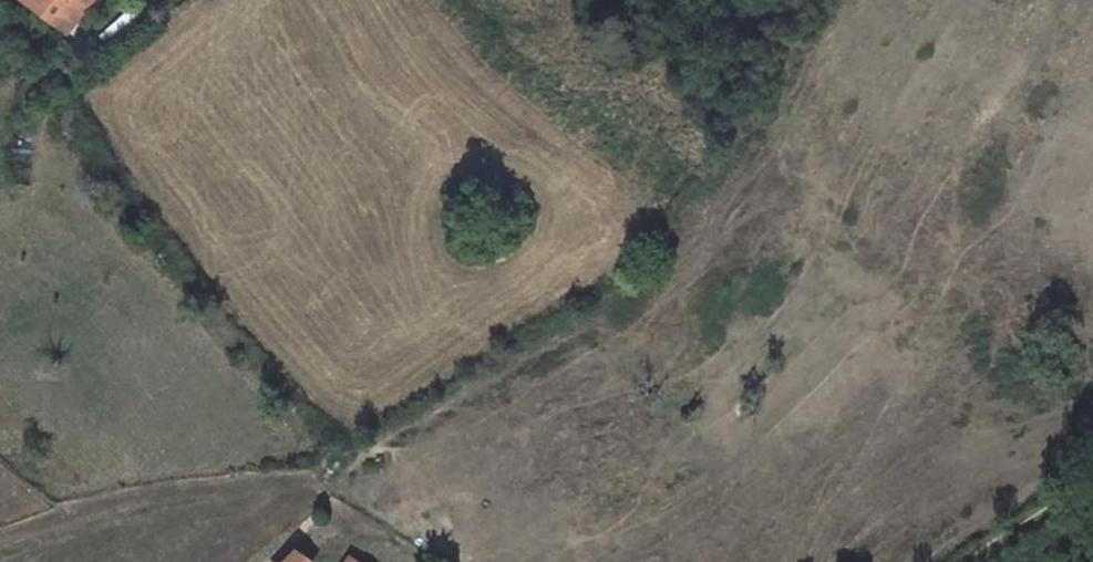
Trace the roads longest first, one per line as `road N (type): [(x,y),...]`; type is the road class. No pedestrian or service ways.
road 1 (track): [(973,561),(1092,490)]

